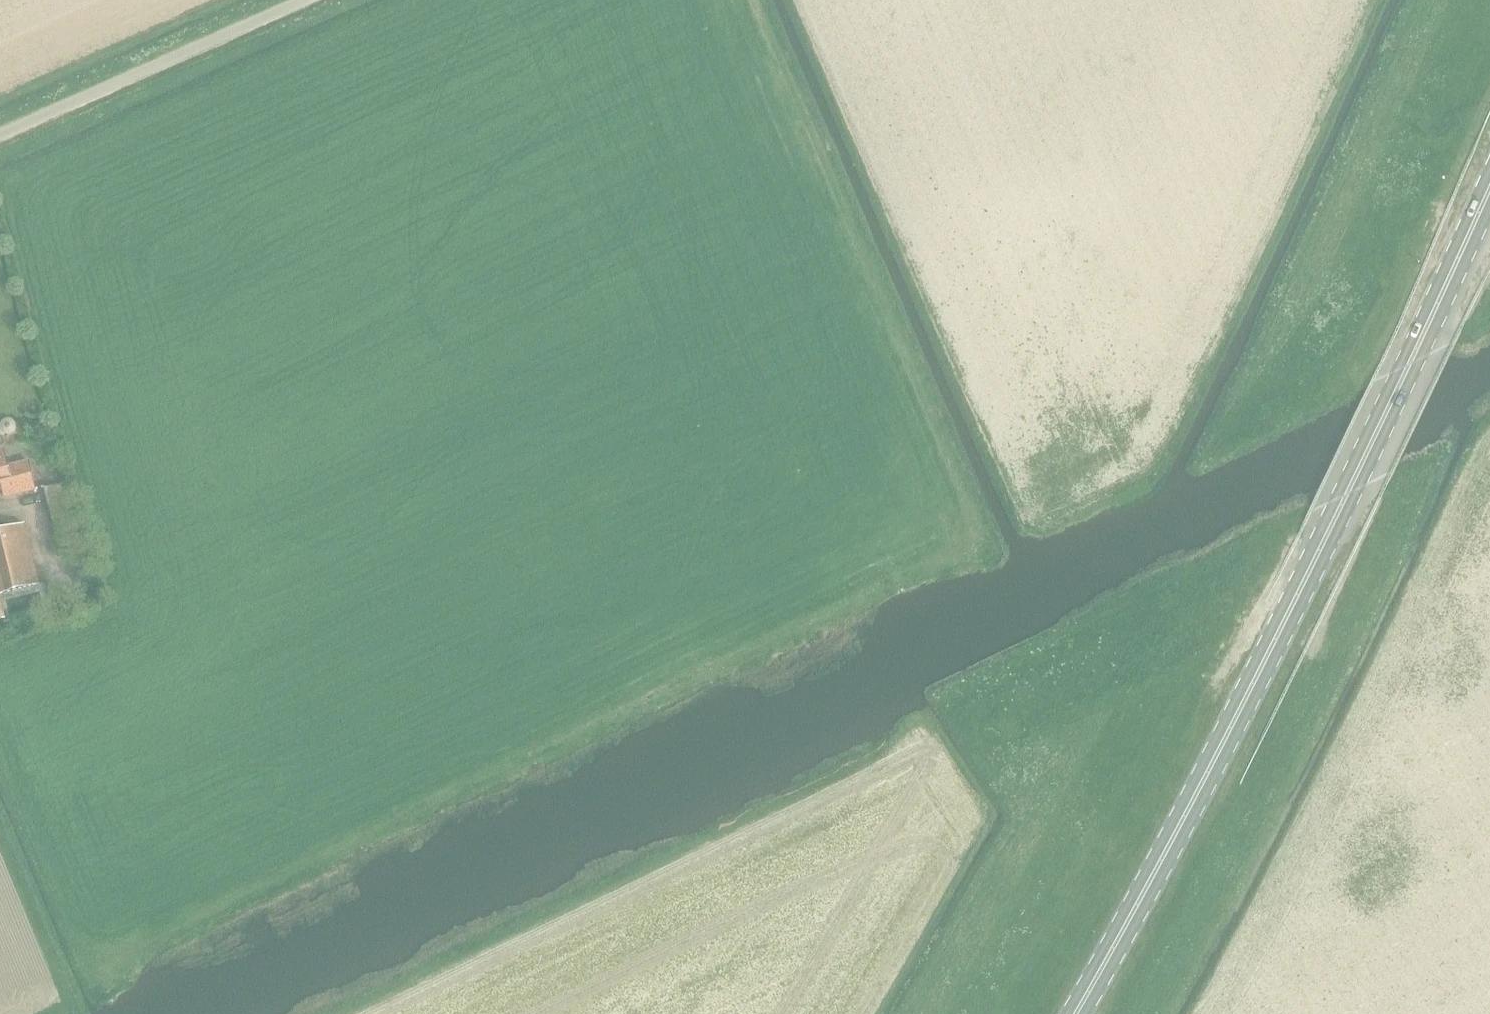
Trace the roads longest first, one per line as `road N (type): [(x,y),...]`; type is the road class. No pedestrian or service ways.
road 1 (primary): [(1076,1013),(1160,866),(1347,494),(1489,189)]
road 2 (unclassified): [(0,135),(308,0)]

